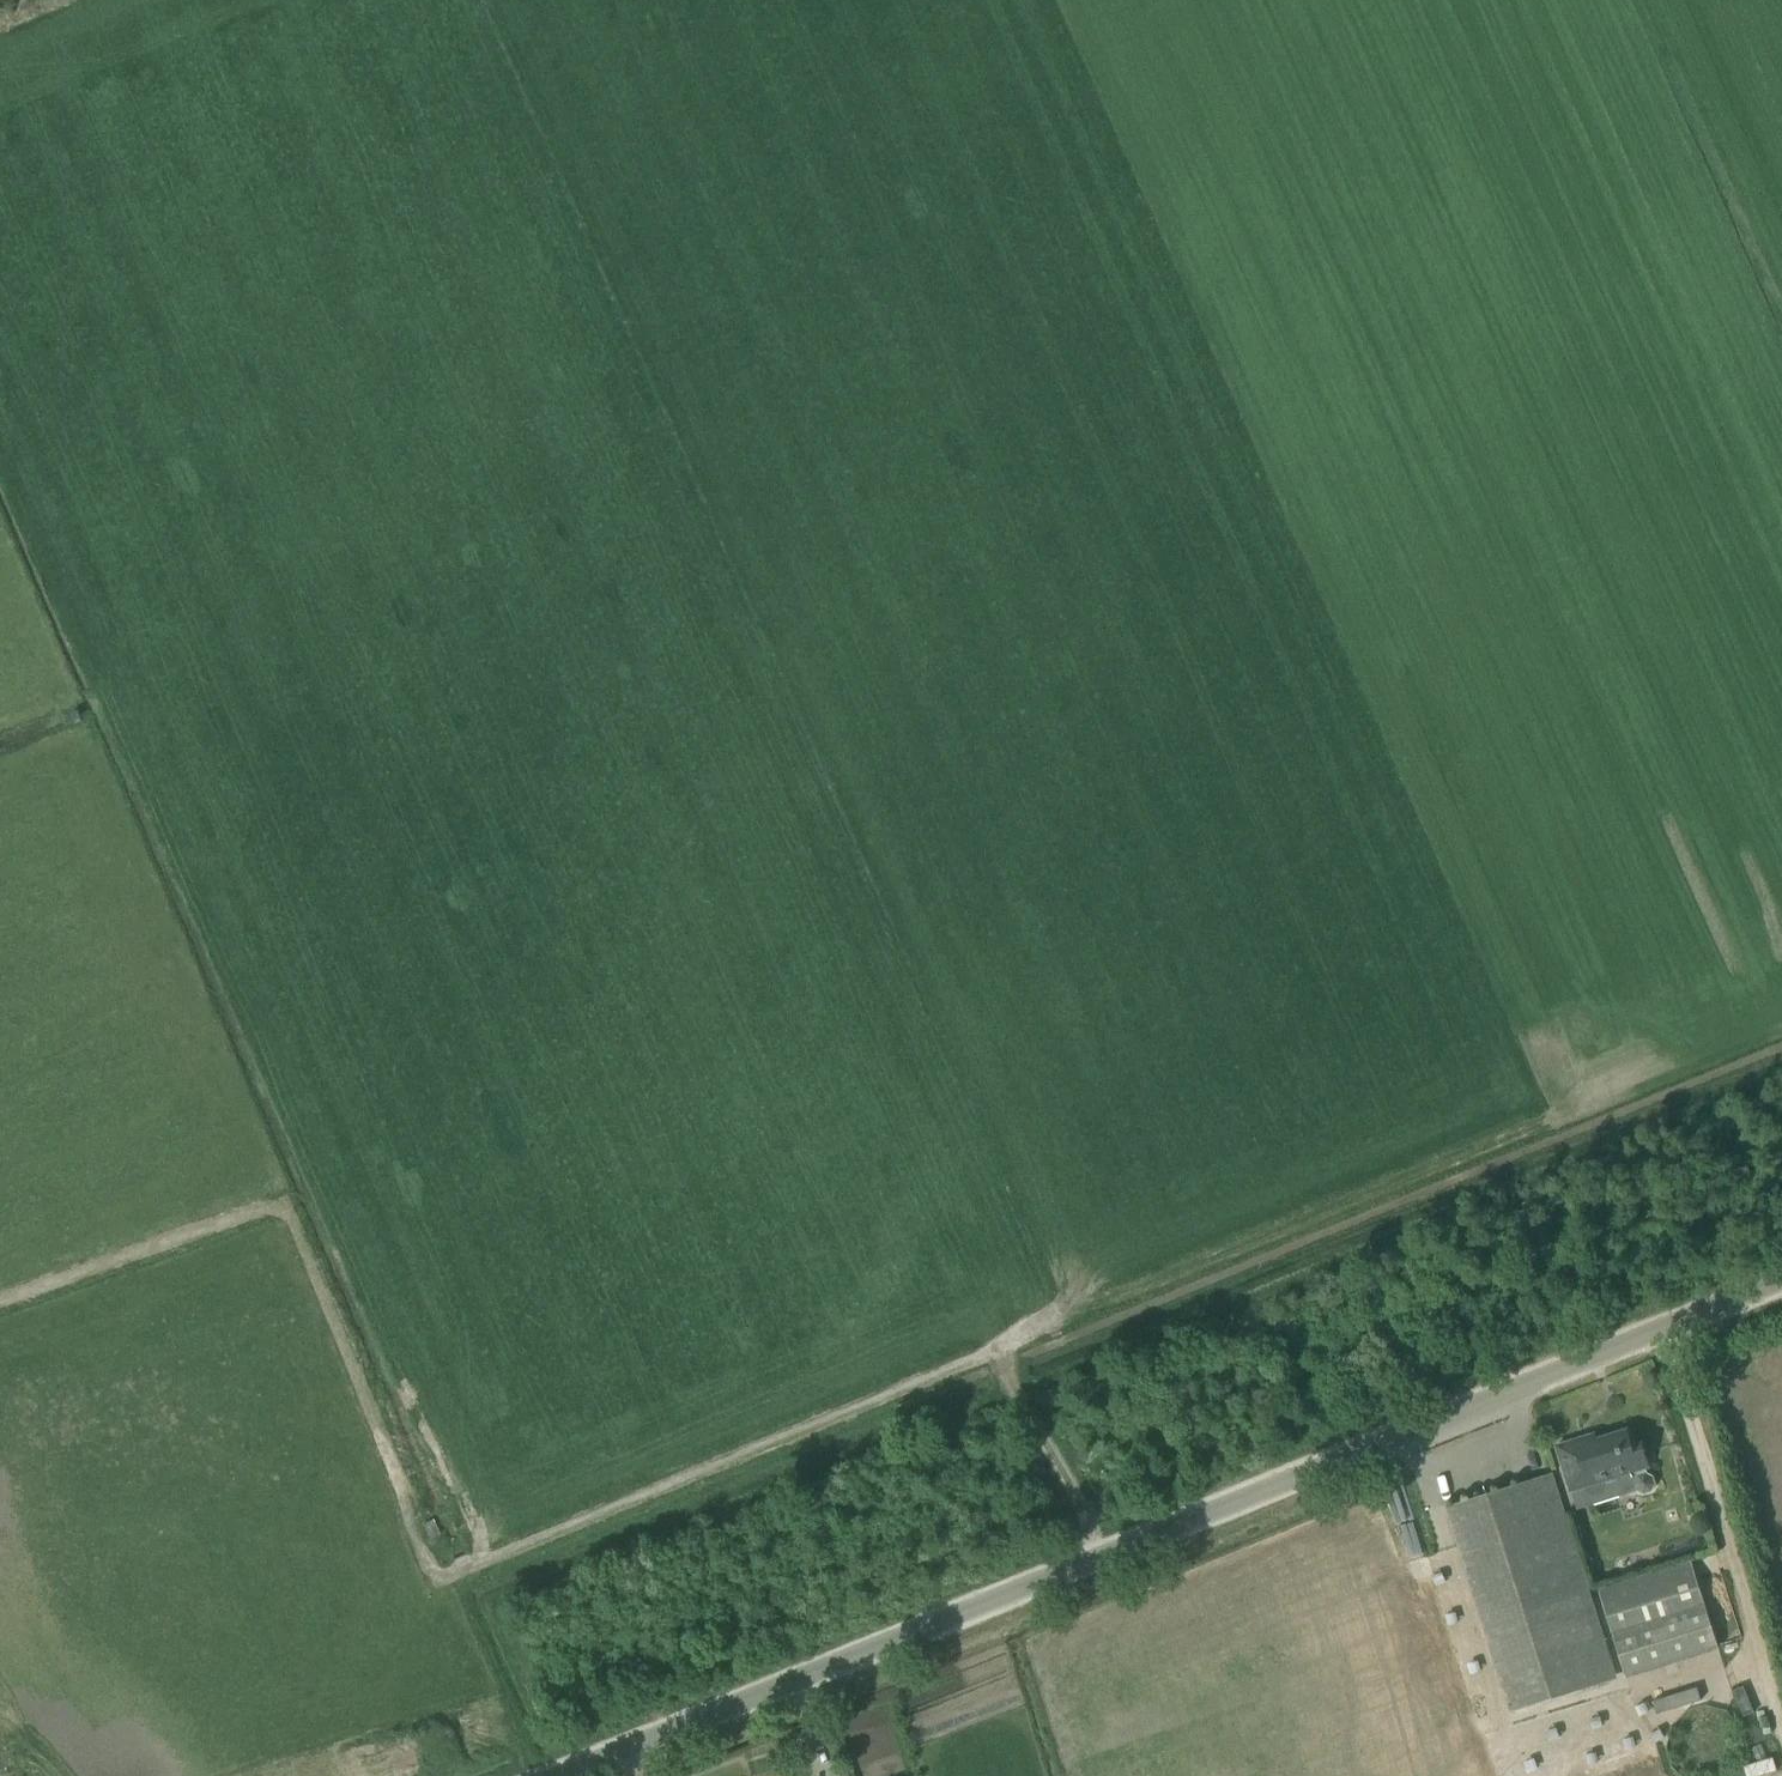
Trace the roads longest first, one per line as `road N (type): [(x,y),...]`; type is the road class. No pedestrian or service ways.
road 1 (unclassified): [(567,1775),(1781,1288)]
road 2 (track): [(1667,1335),(1781,1699)]

